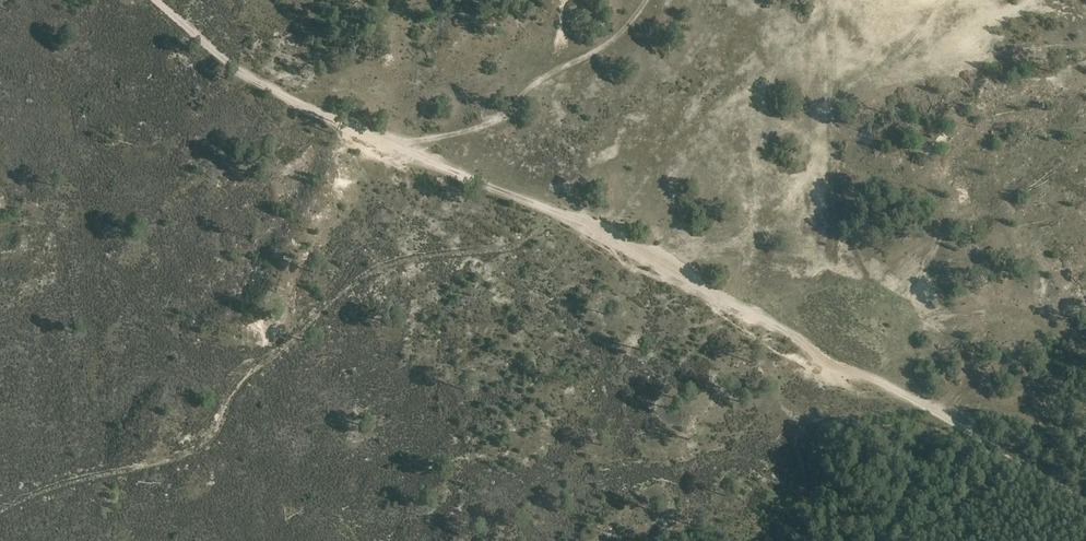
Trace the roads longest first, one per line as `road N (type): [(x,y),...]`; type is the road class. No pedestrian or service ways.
road 1 (track): [(1085,503),(1011,454),(626,247),(253,80),(156,0)]
road 2 (track): [(391,146),(491,123),(538,81),(614,38),(646,0)]

